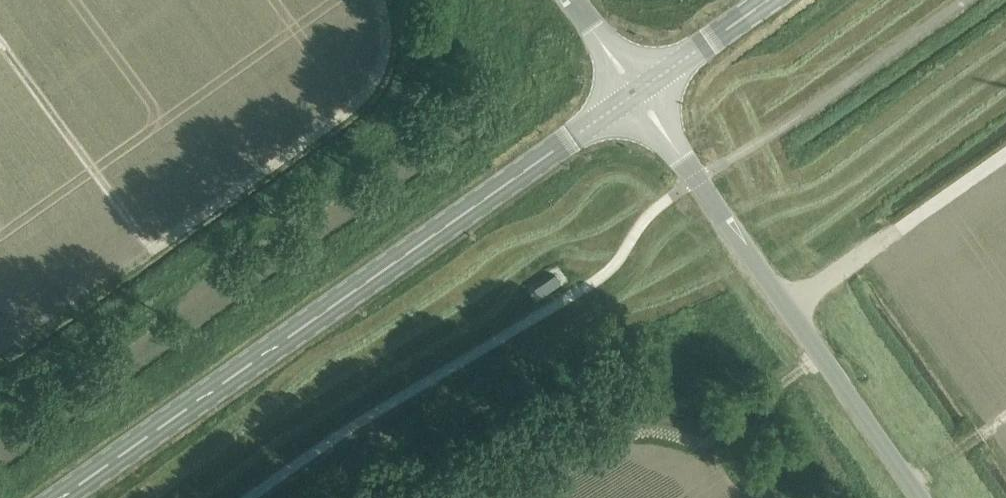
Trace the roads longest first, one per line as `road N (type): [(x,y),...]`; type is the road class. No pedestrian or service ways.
road 1 (secondary): [(63,497),(631,95)]
road 2 (track): [(0,43),(154,248),(366,95),(386,50),(380,0)]
road 3 (unclassified): [(918,497),(631,95)]
road 4 (secondary): [(631,95),(766,0)]

